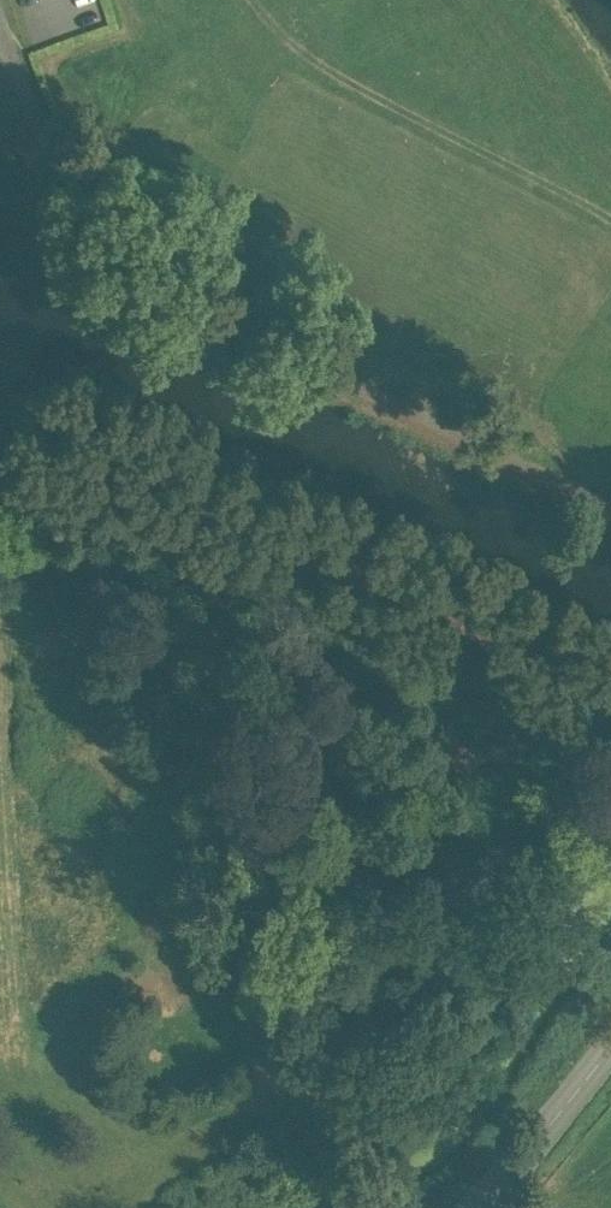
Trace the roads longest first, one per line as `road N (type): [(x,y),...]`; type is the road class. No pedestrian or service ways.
road 1 (track): [(610,502),(357,380),(120,229),(44,130)]
road 2 (secondary): [(475,1207),(610,1045)]

